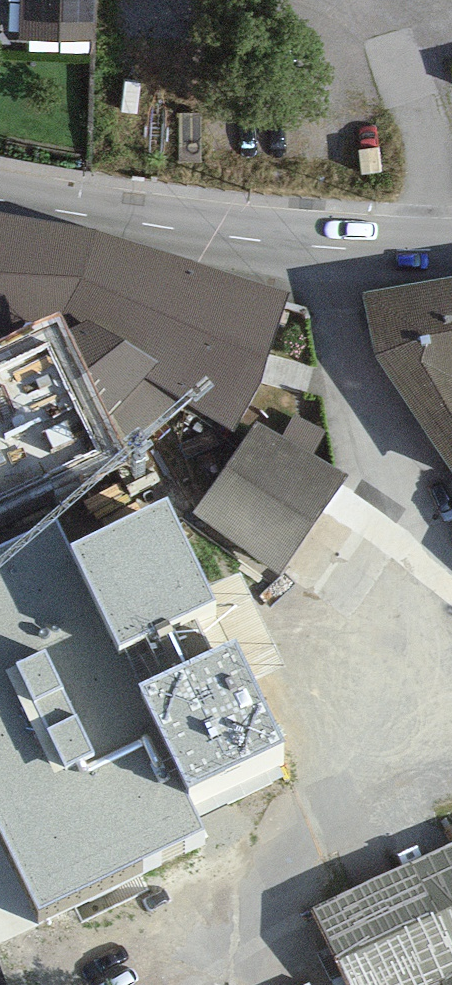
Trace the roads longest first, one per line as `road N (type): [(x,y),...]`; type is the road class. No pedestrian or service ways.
road 1 (secondary): [(451,251),(258,240),(0,200)]

